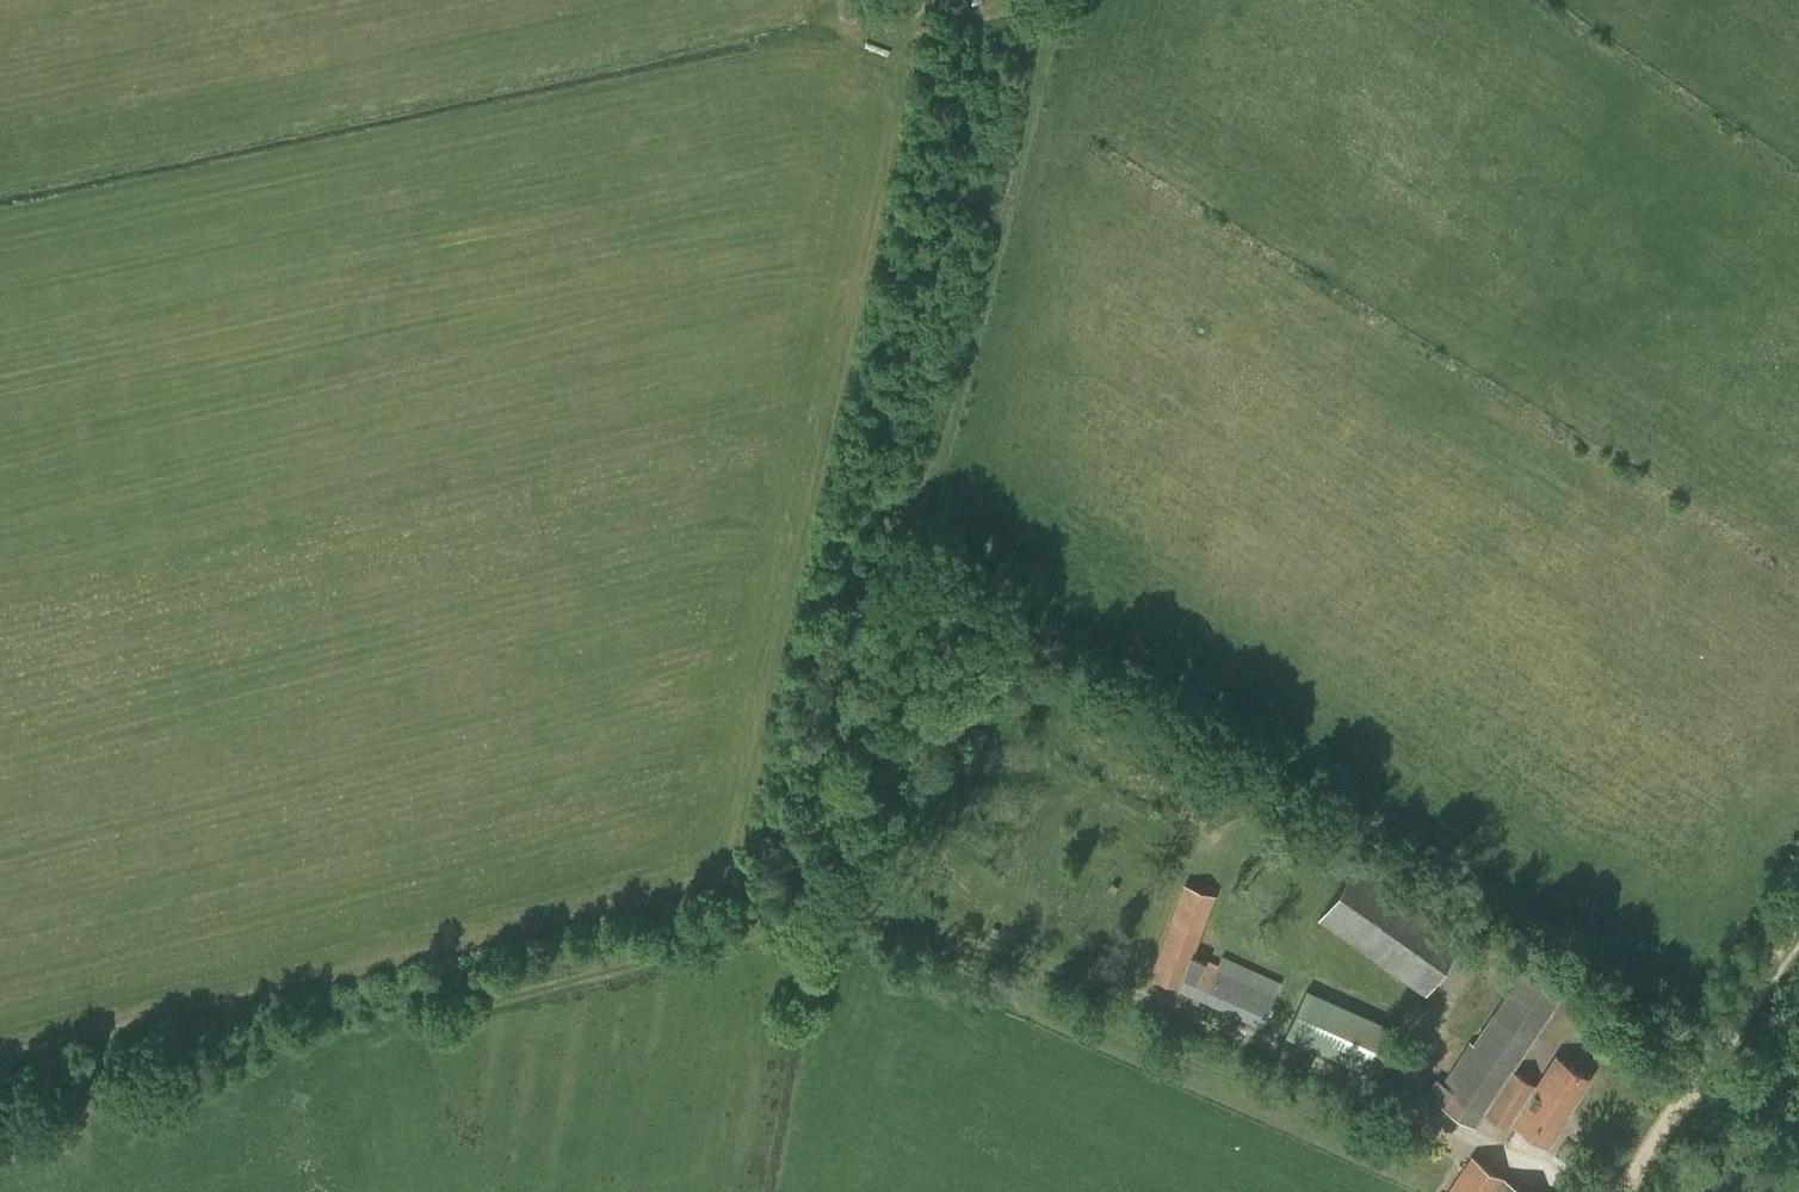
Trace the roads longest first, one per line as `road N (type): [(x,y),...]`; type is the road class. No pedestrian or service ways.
road 1 (track): [(1798,916),(1619,1191)]

